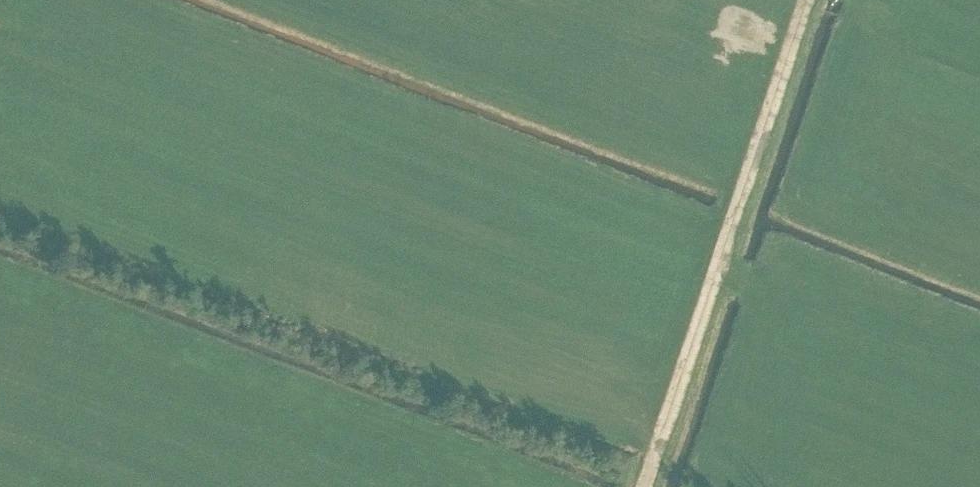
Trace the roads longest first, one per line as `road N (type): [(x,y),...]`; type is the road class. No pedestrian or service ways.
road 1 (track): [(640,486),(805,0)]

